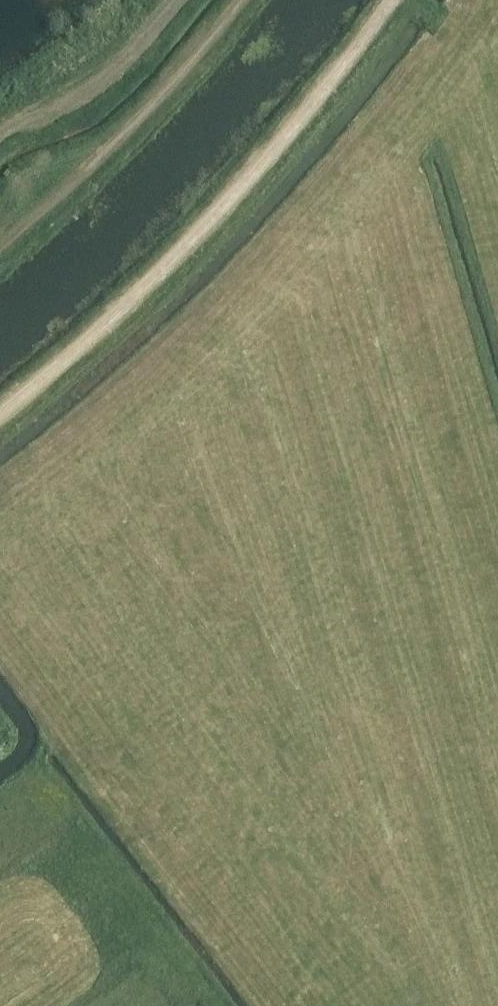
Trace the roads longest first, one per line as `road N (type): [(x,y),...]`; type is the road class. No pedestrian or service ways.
road 1 (track): [(0,413),(204,230),(319,97),(389,0)]

